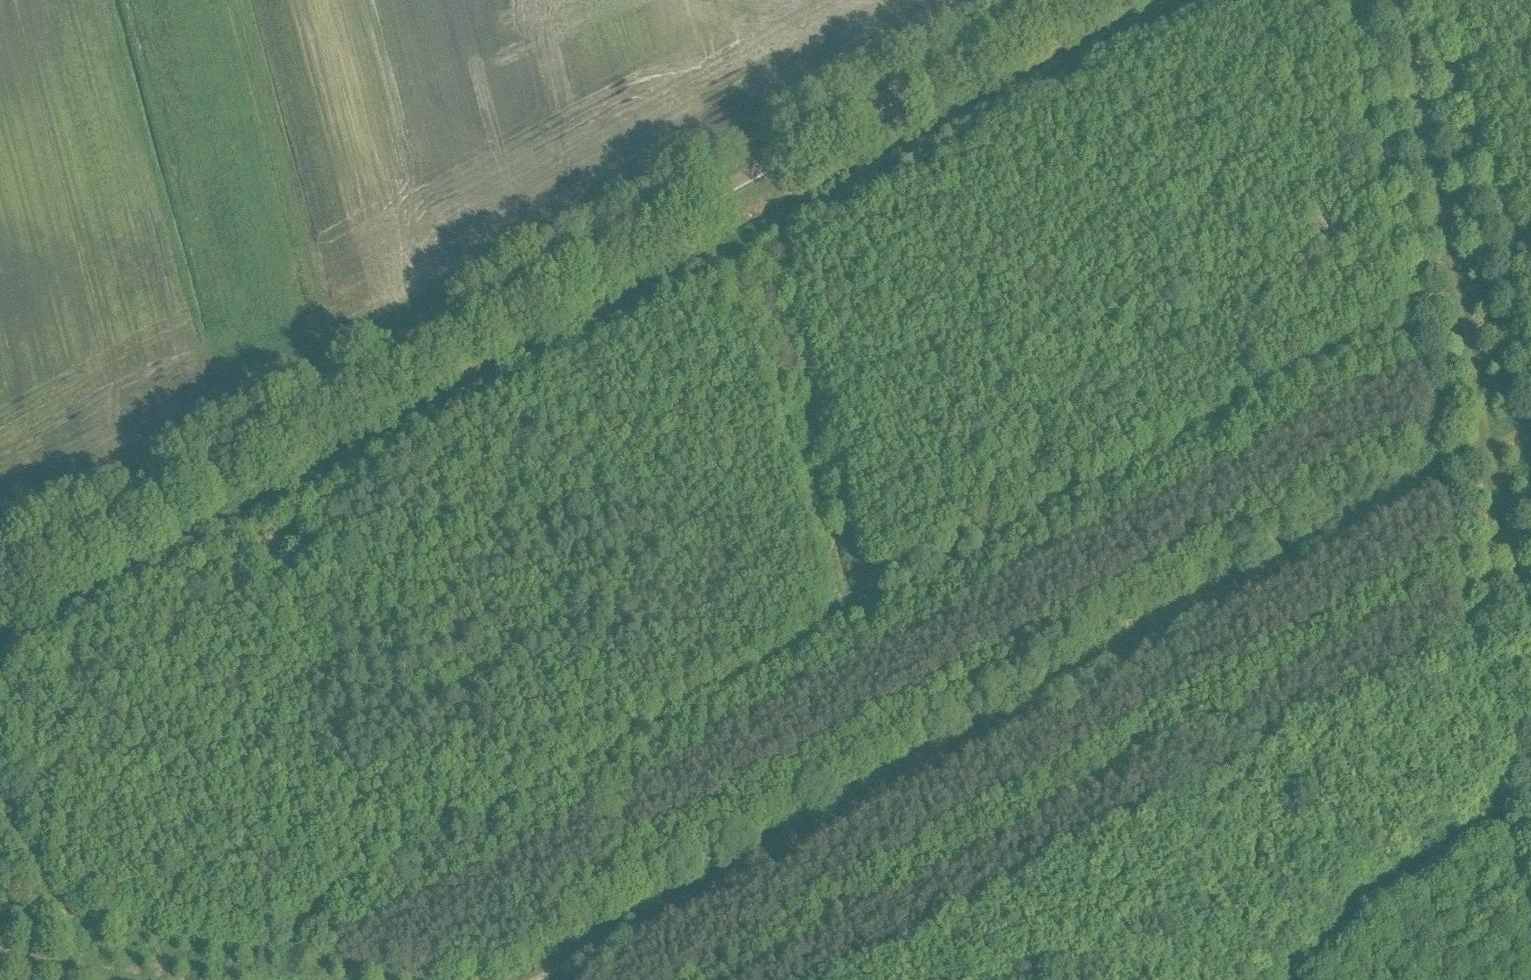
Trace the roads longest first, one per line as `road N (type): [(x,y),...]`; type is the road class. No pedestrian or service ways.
road 1 (unclassified): [(0,586),(1073,0)]

